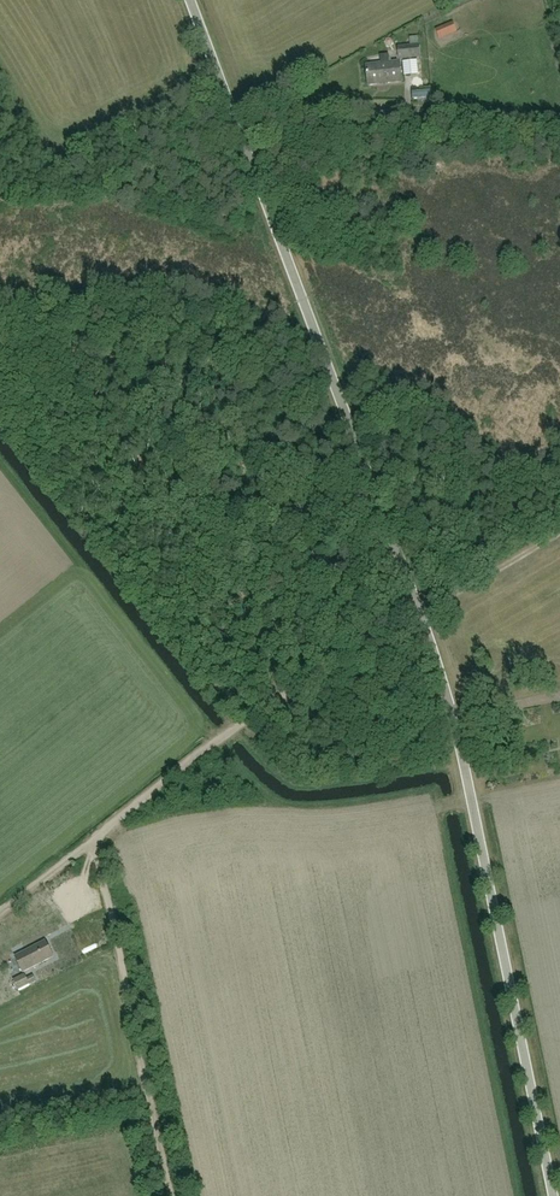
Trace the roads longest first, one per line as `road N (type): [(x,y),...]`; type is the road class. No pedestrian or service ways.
road 1 (unclassified): [(553,1195),(448,695),(190,0)]
road 2 (track): [(170,1195),(99,835),(236,727),(559,532)]
road 3 (track): [(239,130),(364,108),(559,123)]
road 4 (track): [(99,835),(0,913)]

